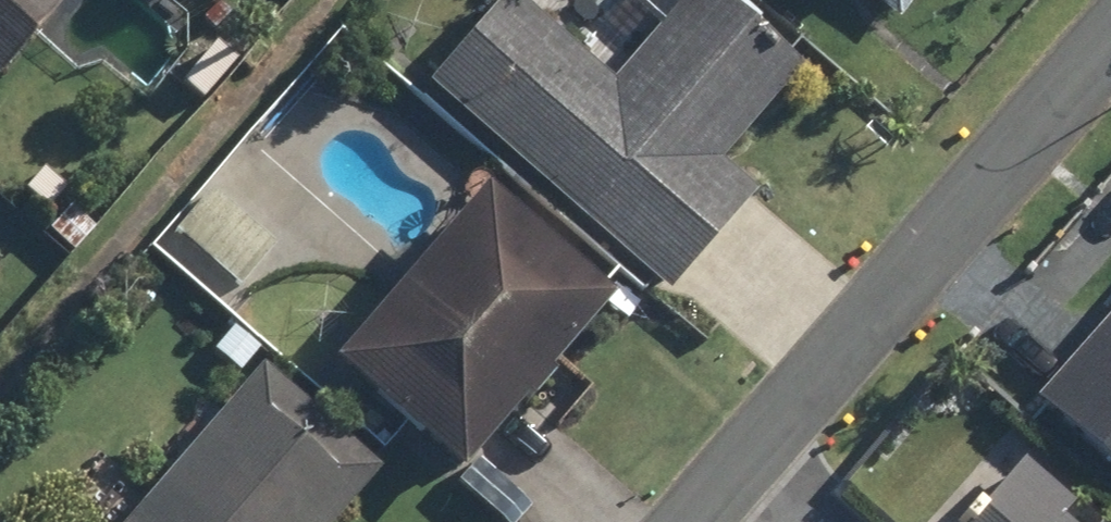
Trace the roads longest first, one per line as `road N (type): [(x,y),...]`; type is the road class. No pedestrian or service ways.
road 1 (residential): [(1110,45),(691,521)]

